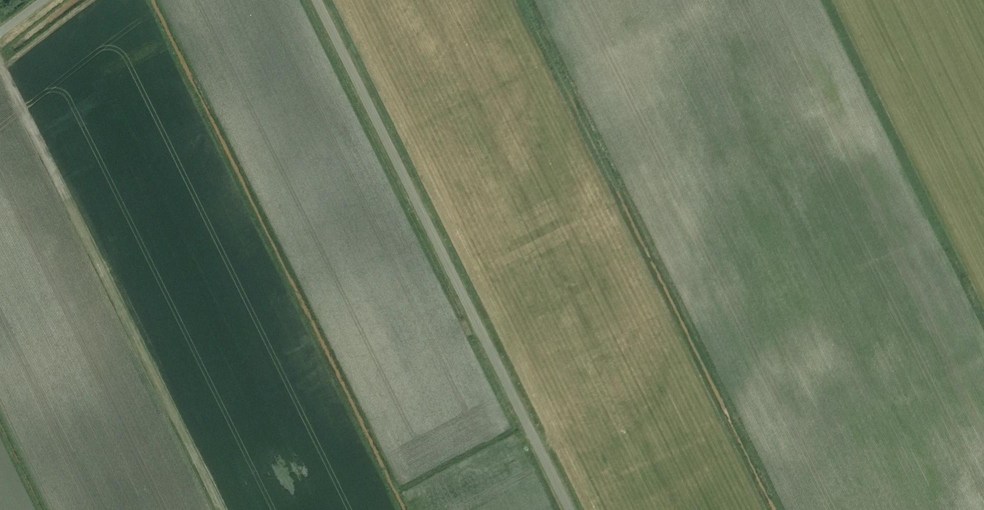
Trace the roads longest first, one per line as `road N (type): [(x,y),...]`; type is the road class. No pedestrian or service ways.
road 1 (unclassified): [(569,509),(317,0)]
road 2 (track): [(827,0),(983,324)]

